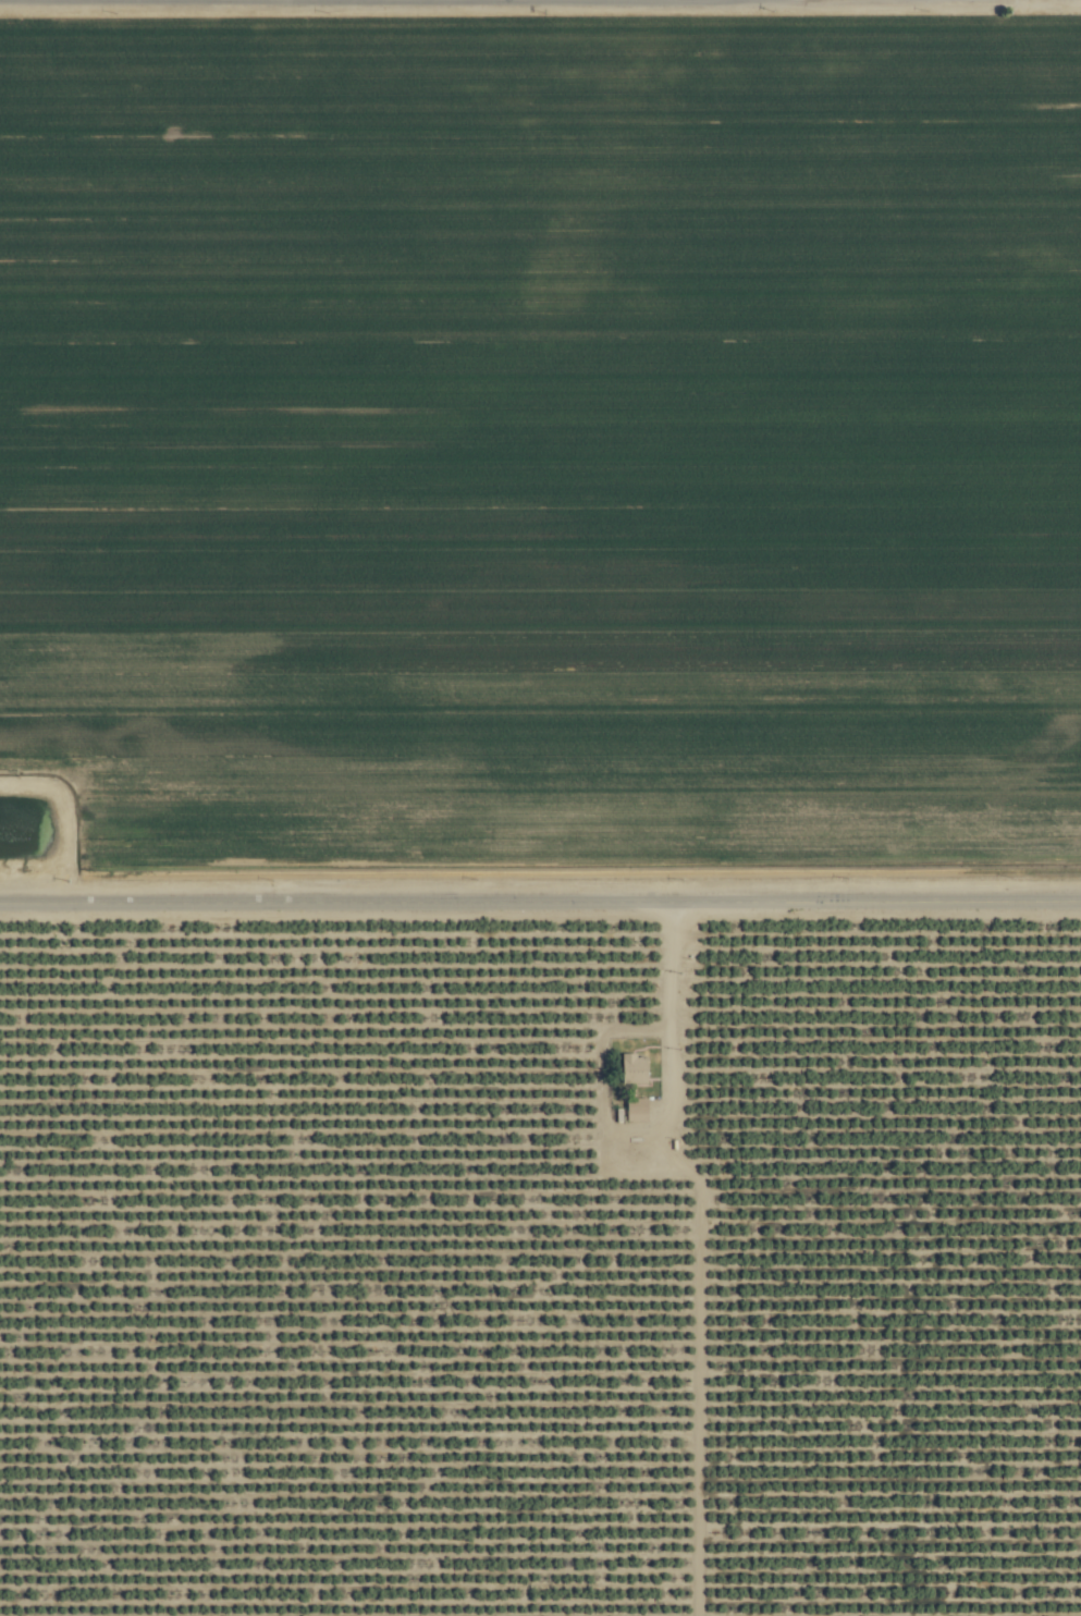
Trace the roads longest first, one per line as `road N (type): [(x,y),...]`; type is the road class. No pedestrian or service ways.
road 1 (residential): [(0,910),(1080,904)]

